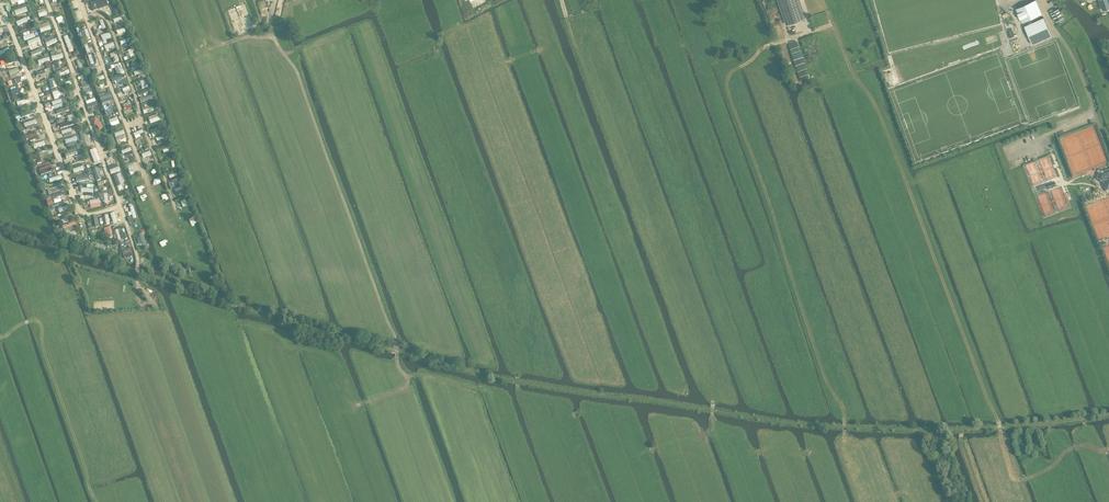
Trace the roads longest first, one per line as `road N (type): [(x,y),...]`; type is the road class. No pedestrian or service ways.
road 1 (track): [(961,430),(757,420),(516,382),(396,351)]
road 2 (track): [(396,351),(0,230)]
road 3 (track): [(284,54),(297,69),(396,351)]
road 4 (track): [(203,49),(180,63),(251,262),(253,284),(227,323)]
road 5 (track): [(180,0),(203,49),(270,34),(284,54),(292,50)]
road 6 (track): [(961,430),(1108,415)]

